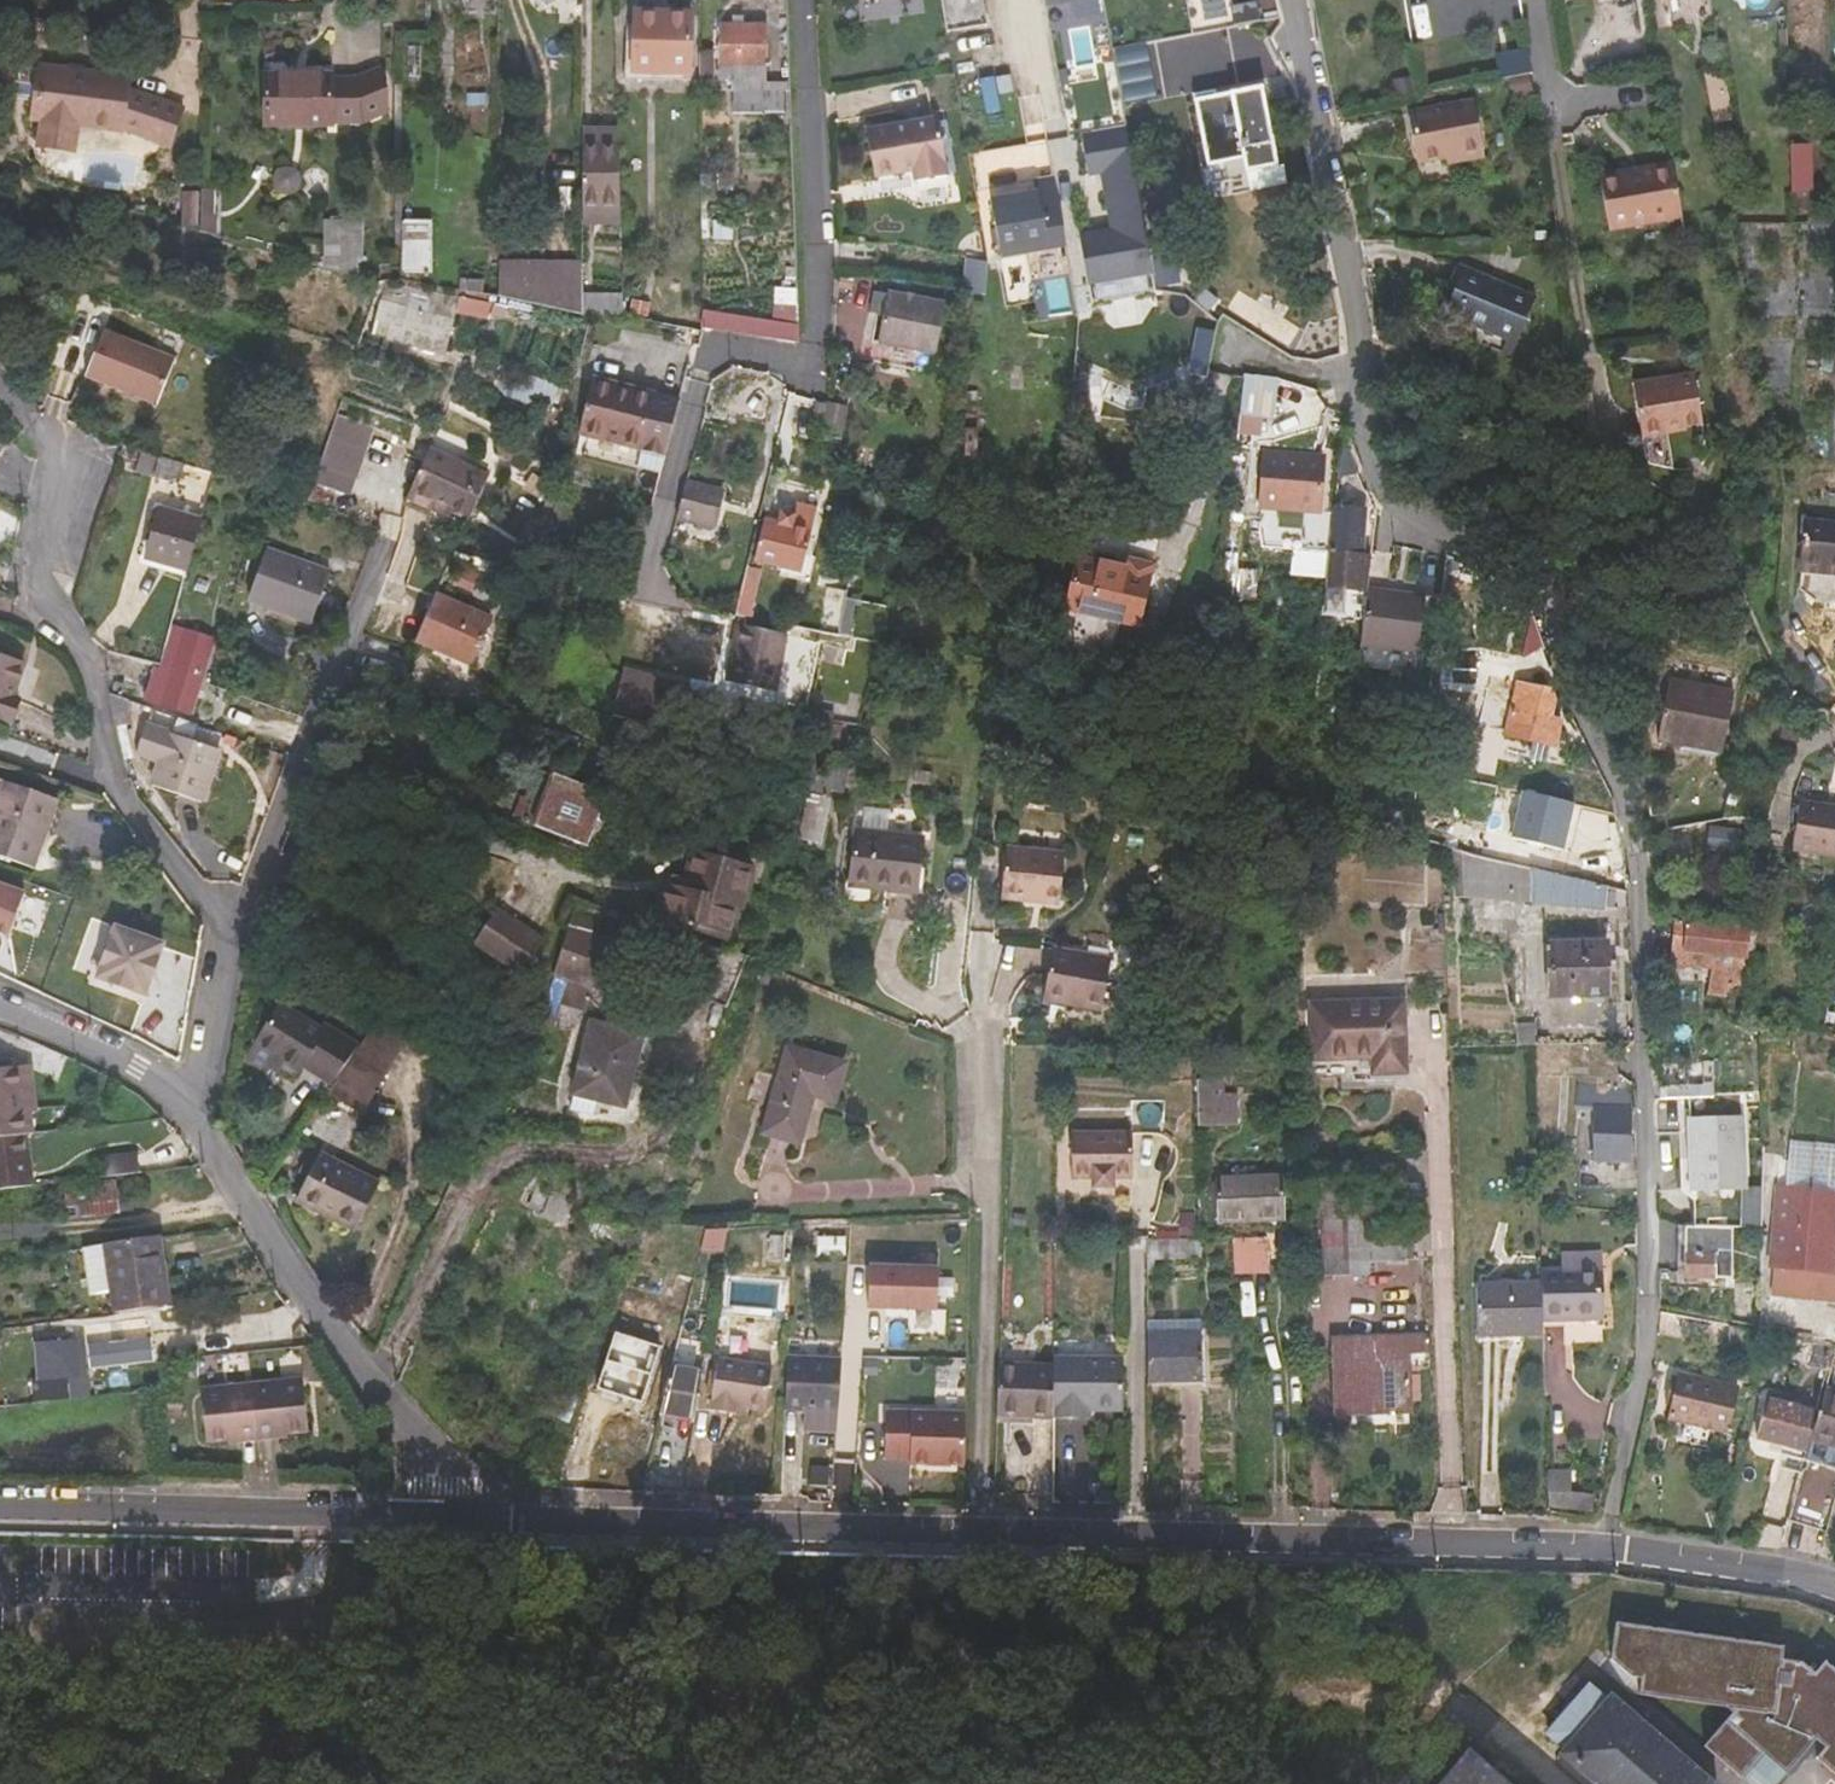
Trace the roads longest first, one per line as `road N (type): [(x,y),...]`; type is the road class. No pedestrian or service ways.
road 1 (residential): [(1350,326),(1358,436),(1368,464),(1409,515),(1503,557),(1532,583),(1632,811),(1650,1312),(1604,1551)]
road 2 (residential): [(1604,1551),(467,1519)]
road 3 (residential): [(33,417),(63,471),(49,572),(54,610),(89,653),(115,775),(138,818),(231,936)]
road 4 (residential): [(467,1519),(427,1439),(356,1364),(191,1112)]
road 5 (residential): [(467,1519),(0,1512)]
road 6 (residential): [(389,545),(231,936)]
road 7 (residential): [(1350,326),(1292,0)]
road 8 (residential): [(1834,1589),(1604,1551)]
road 9 (residential): [(191,1112),(140,1069),(0,1006)]
road 10 (residential): [(231,936),(191,1112)]

